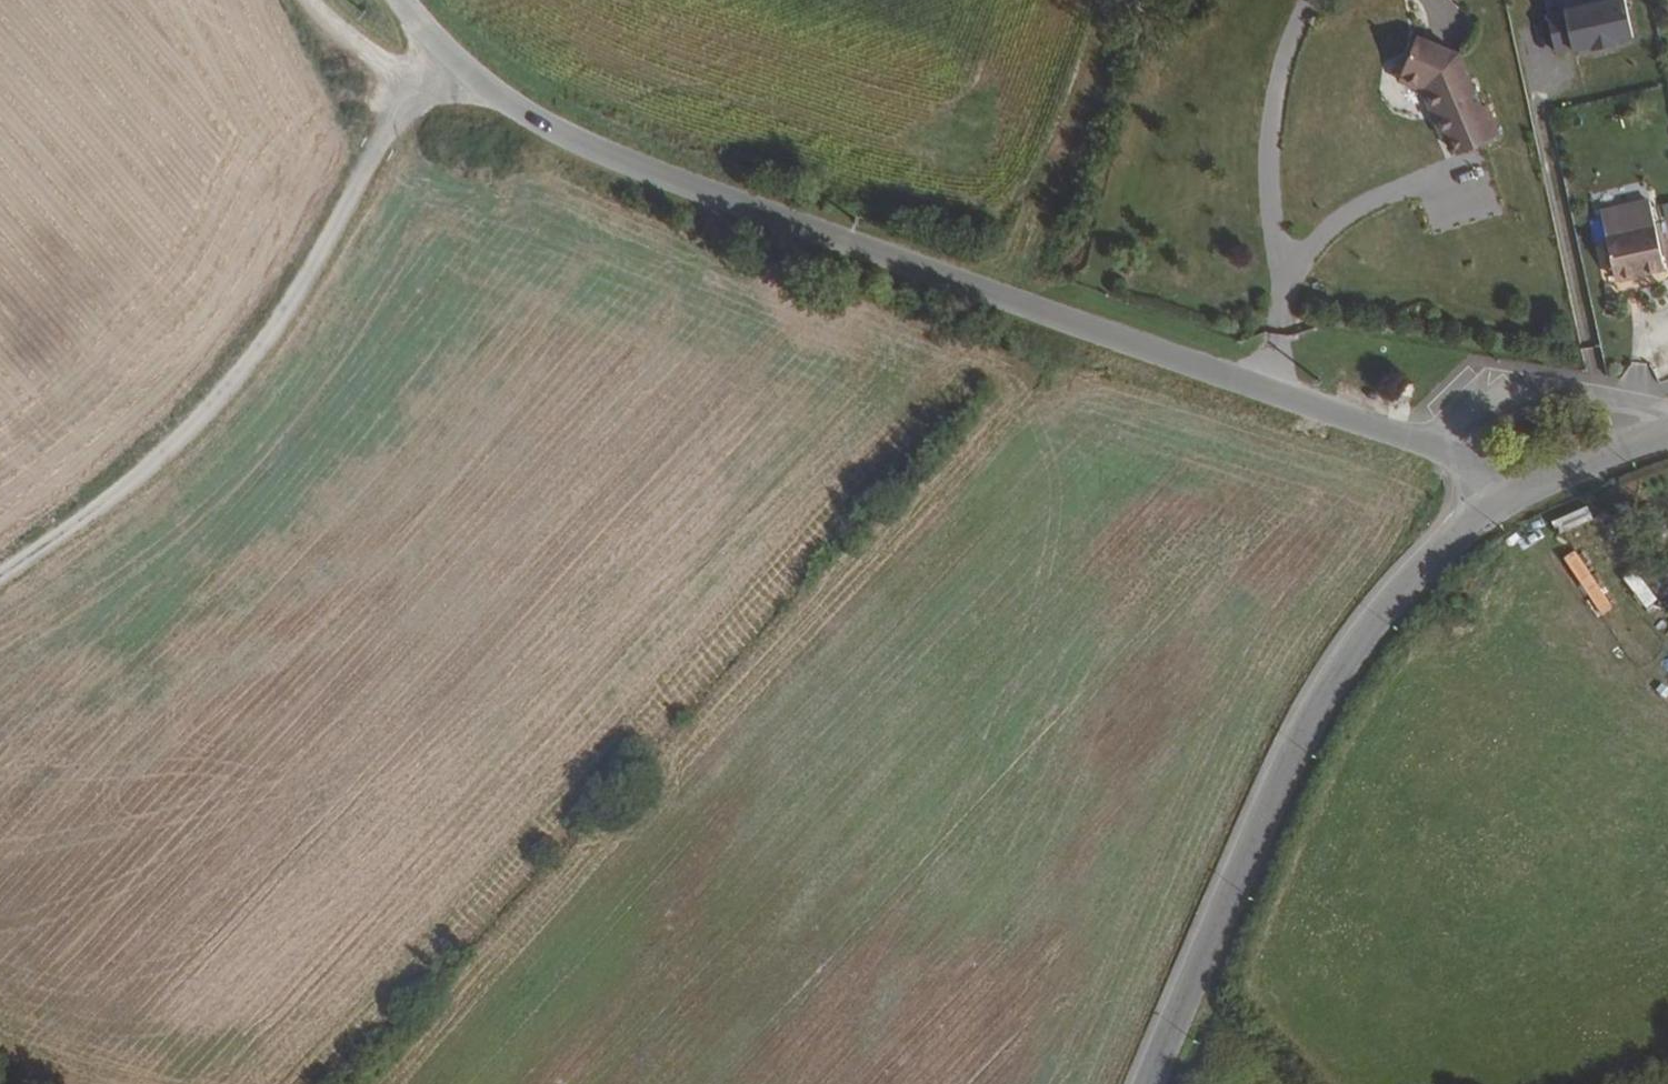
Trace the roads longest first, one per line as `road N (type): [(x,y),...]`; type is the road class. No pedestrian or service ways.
road 1 (unclassified): [(1428,444),(618,157),(480,83),(405,0)]
road 2 (tertiary): [(1511,494),(1375,626),(1303,737),(1152,1083)]
road 3 (unclassified): [(1667,413),(1531,390),(1428,444)]
road 4 (tertiary): [(1667,431),(1511,494)]

